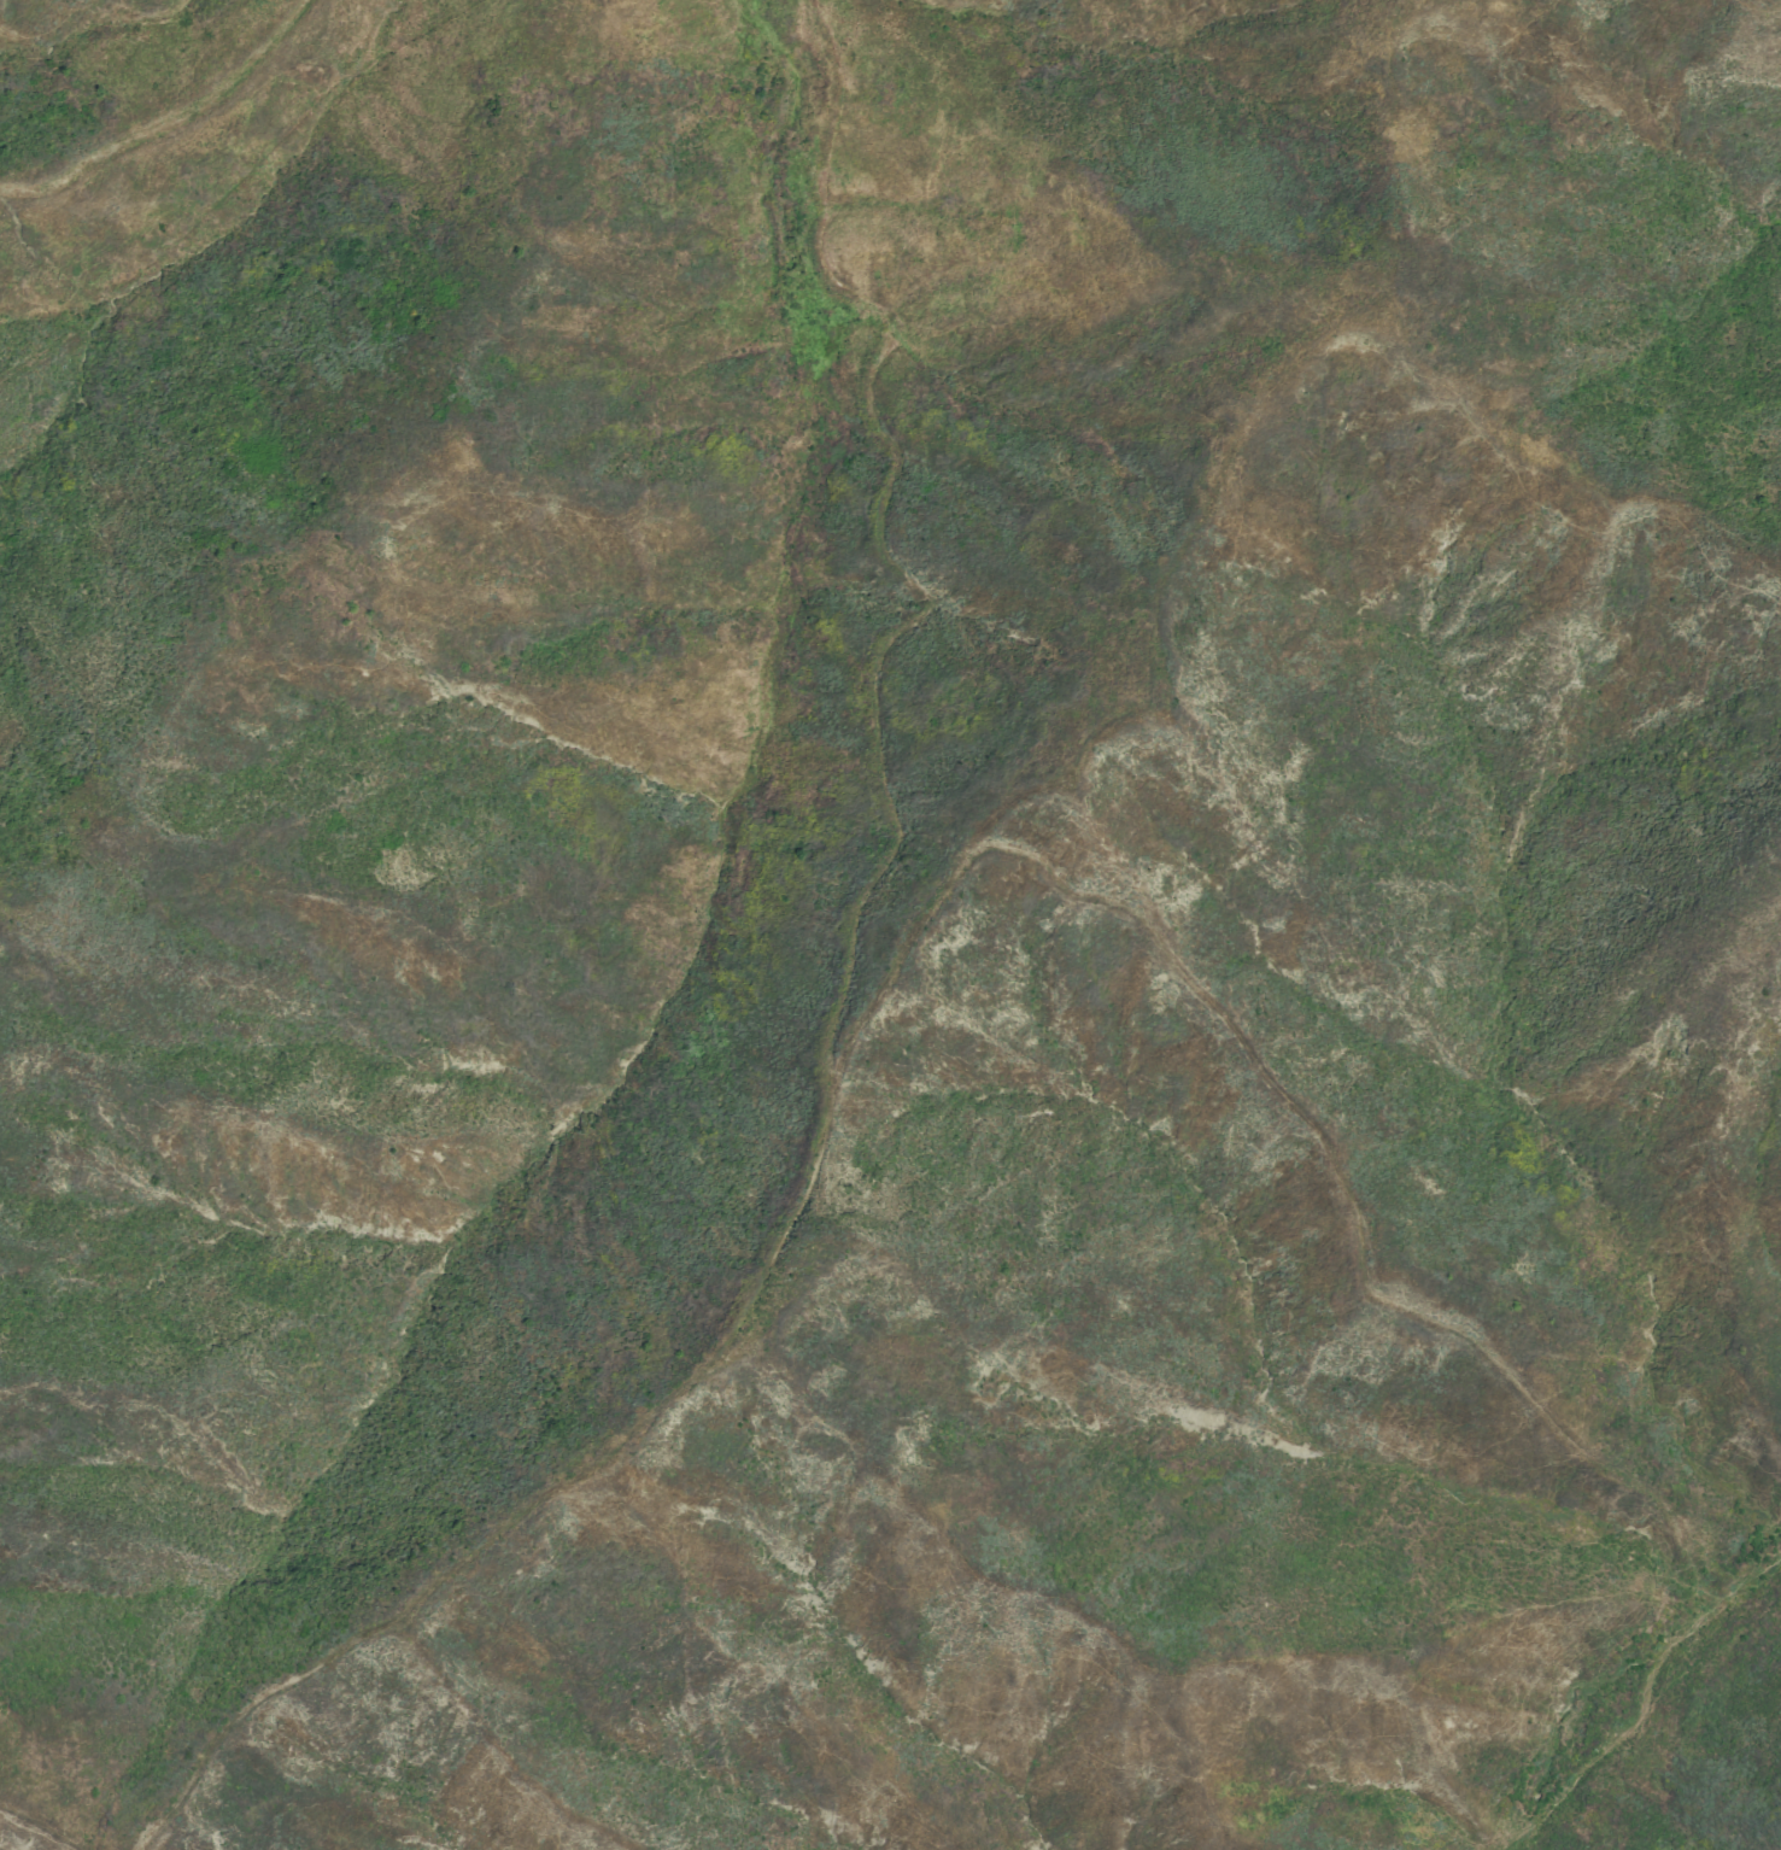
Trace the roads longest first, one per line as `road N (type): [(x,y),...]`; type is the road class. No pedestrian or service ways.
road 1 (residential): [(300,0),(240,65),(192,98),(64,169),(0,177)]

